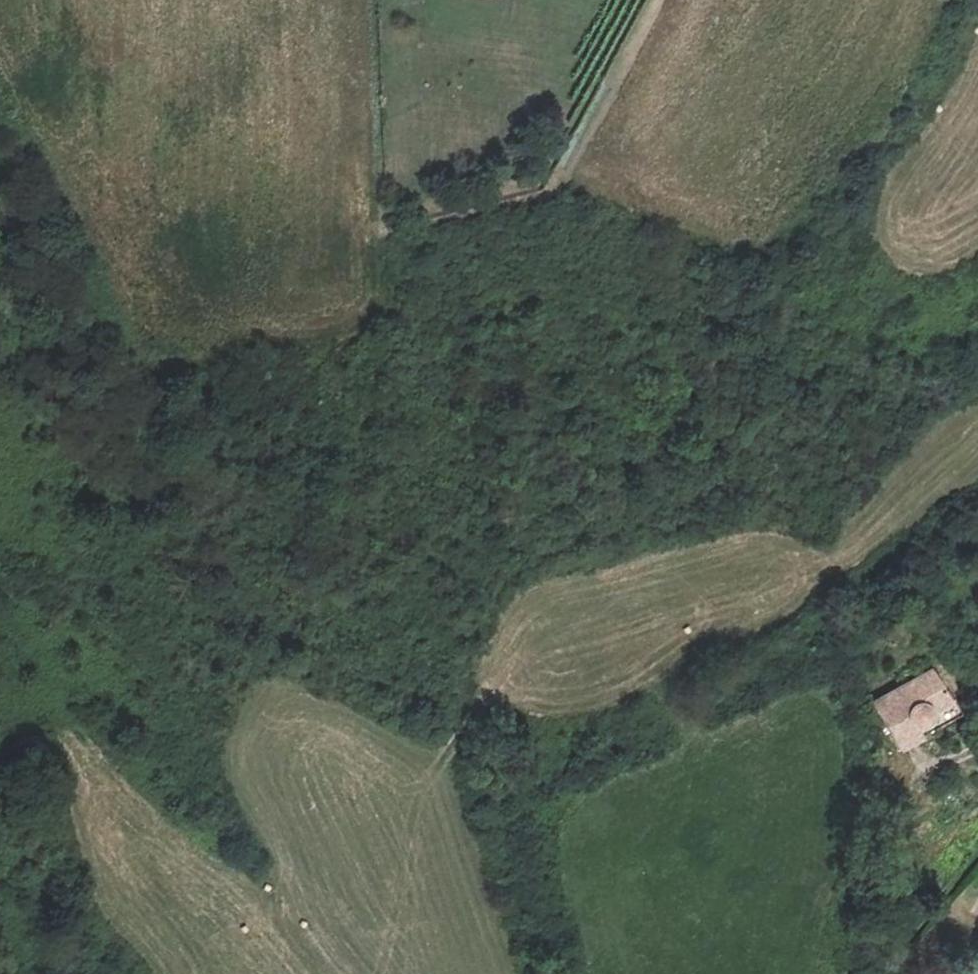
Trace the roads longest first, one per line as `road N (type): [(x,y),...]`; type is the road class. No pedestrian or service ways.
road 1 (track): [(885,973),(977,856)]

